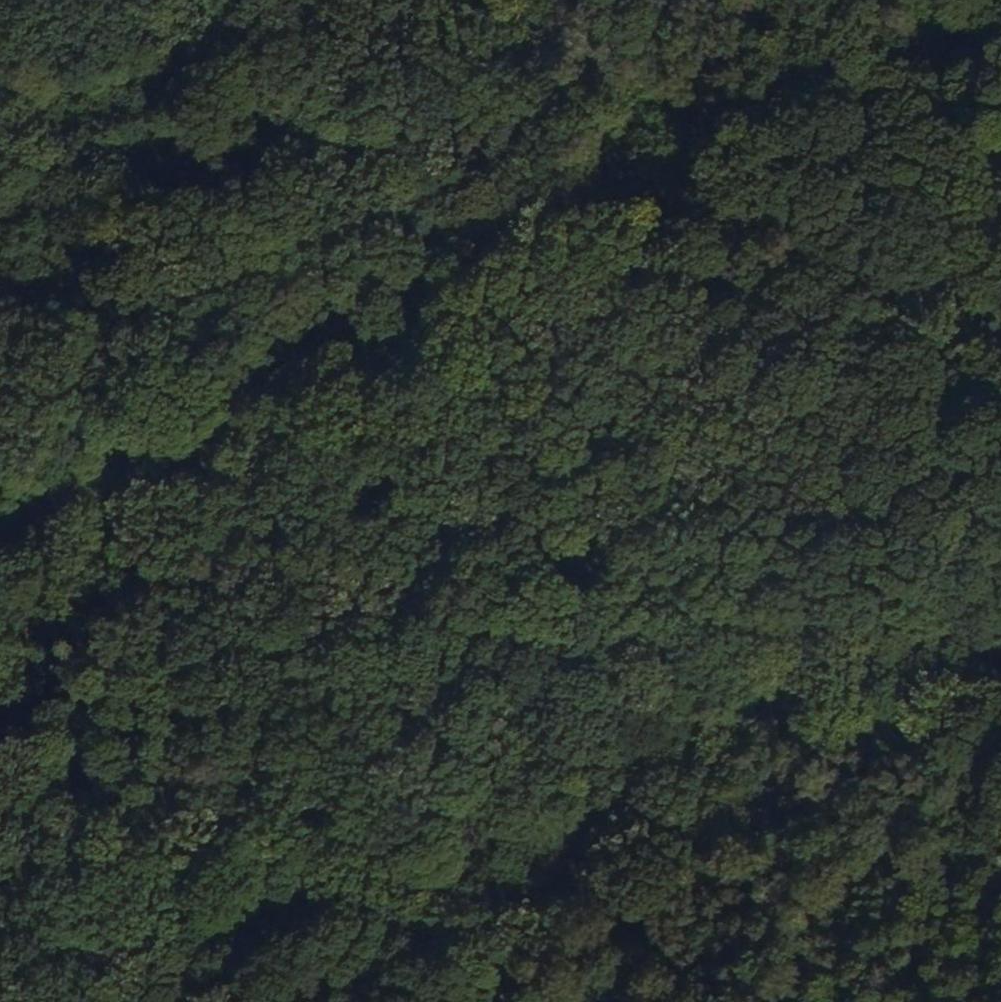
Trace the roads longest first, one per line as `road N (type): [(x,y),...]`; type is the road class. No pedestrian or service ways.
road 1 (track): [(1000,321),(930,308),(714,214),(592,207),(303,354),(142,463),(0,517)]

